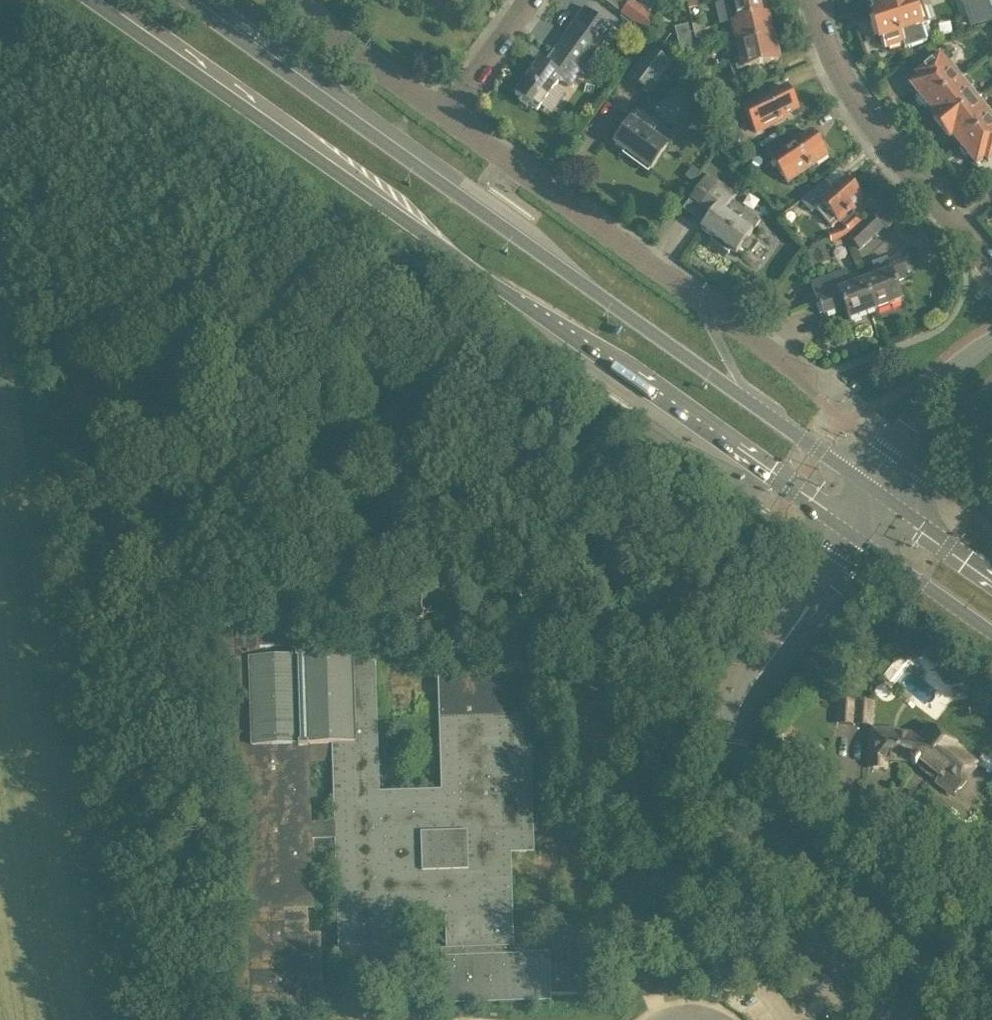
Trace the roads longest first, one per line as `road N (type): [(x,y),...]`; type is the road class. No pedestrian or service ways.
road 1 (primary): [(101,0),(842,522)]
road 2 (primary): [(866,485),(196,0)]
road 3 (residential): [(814,393),(792,367),(445,115)]
road 4 (tertiary): [(928,950),(760,834),(727,776),(728,741),(745,696),(797,620)]
road 5 (residential): [(991,274),(885,151),(837,80),(807,0)]
road 6 (residential): [(445,115),(285,0)]
road 7 (tertiary): [(991,339),(934,389),(866,485)]
road 8 (tertiary): [(901,513),(991,392)]
road 9 (primary): [(876,548),(991,632)]
road 10 (residential): [(445,115),(528,0)]

